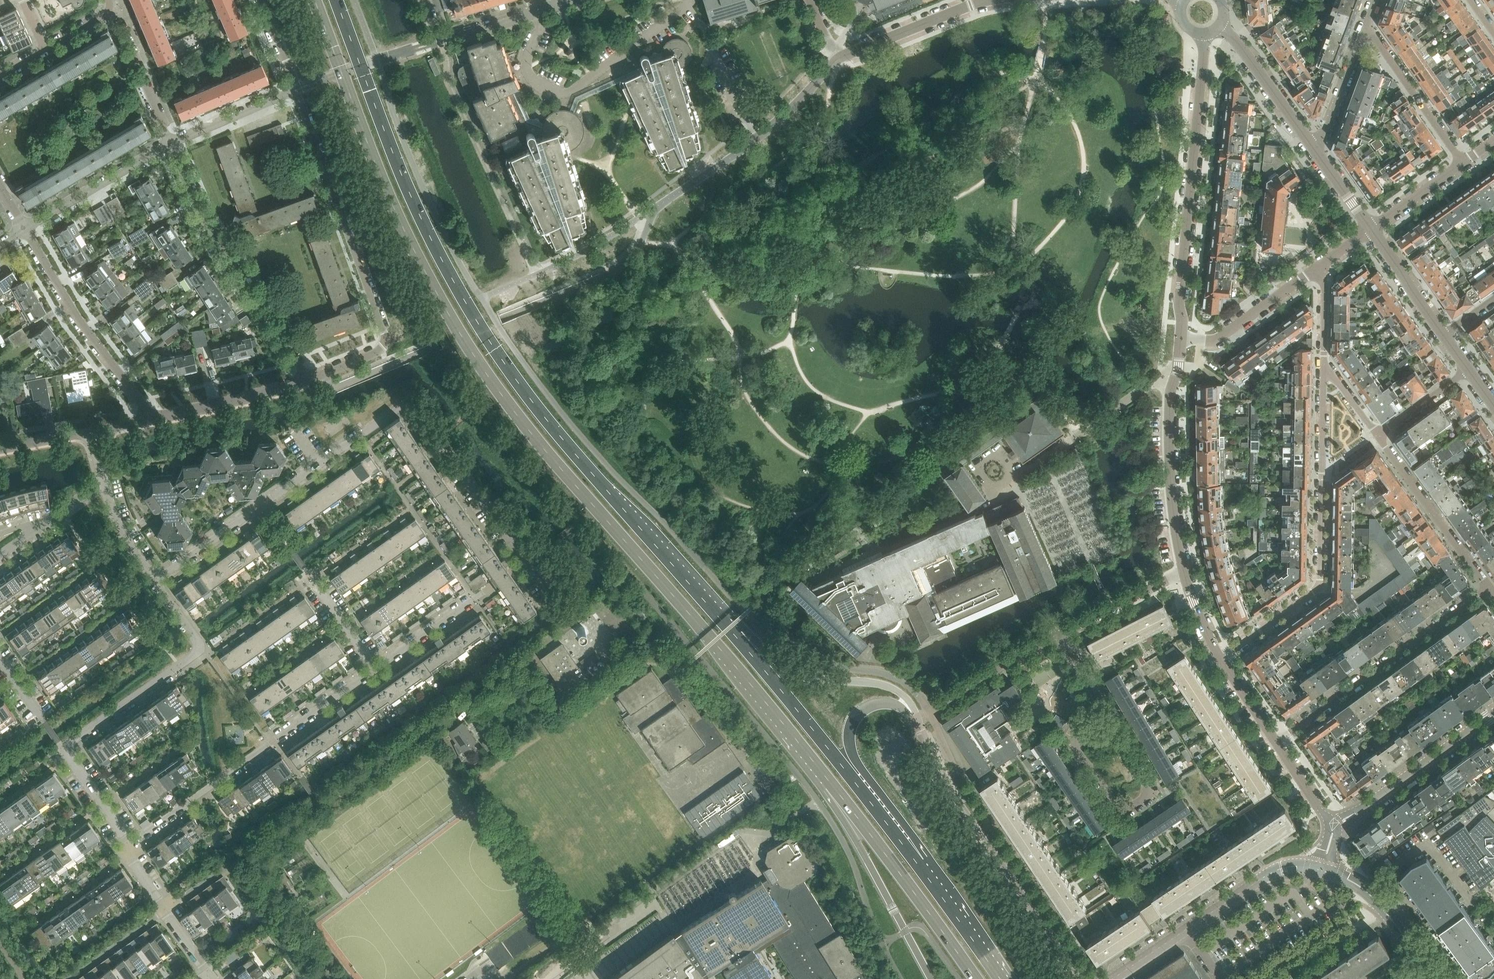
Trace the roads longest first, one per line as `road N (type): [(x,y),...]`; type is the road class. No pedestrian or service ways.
road 1 (primary): [(316,0),(424,269),(487,375),(817,772)]
road 2 (primary): [(738,637),(547,420),(467,304),(390,141),(338,0)]
road 3 (residential): [(155,579),(409,400),(527,561)]
road 4 (residential): [(498,292),(597,244),(738,152),(805,97),(840,54)]
road 5 (residential): [(130,842),(63,747),(199,650),(155,579)]
road 6 (residential): [(308,377),(382,353),(389,342),(296,92)]
road 7 (residential): [(1324,366),(1321,579),(1220,658)]
road 8 (tertiary): [(1181,337),(1204,34)]
road 9 (residential): [(130,842),(375,667)]
road 10 (tertiary): [(1078,978),(978,836),(921,729)]
road 11 (primary): [(920,862),(738,637)]
road 12 (residential): [(308,377),(207,230),(169,144)]
road 13 (residential): [(257,861),(265,839),(465,701)]
road 14 (residential): [(1275,742),(1488,588)]
road 15 (primary): [(817,772),(976,978)]
road 16 (primary): [(920,862),(850,739),(857,714),(880,703),(899,706),(921,729)]
road 17 (tertiary): [(1183,572),(1171,438),(1181,337)]
road 18 (primary): [(817,772),(931,978)]
road 19 (residential): [(151,417),(27,228)]
road 20 (primary): [(921,729),(893,688),(811,676),(738,637)]
road 21 (tertiary): [(1334,826),(1493,712)]
road 22 (residential): [(1488,588),(1378,435)]
road 23 (residential): [(375,667),(527,561)]
road 24 (residential): [(1465,163),(1365,30)]
road 25 (residential): [(27,228),(169,144)]
road 26 (residential): [(151,417),(308,377)]
road 27 (residential): [(840,54),(992,0)]
road 28 (residential): [(1181,337),(1216,339),(1318,268)]
road 29 (tertiary): [(1328,872),(1366,891),(1435,978)]
road 30 (tertiary): [(1182,931),(1278,869),(1317,869)]
road 31 (residential): [(1310,145),(1220,25)]
road 32 (residential): [(1123,817),(1151,791),(1095,697)]
road 33 (residential): [(169,144),(120,21),(108,14)]
road 34 (primary): [(1001,978),(920,862)]
road 35 (residential): [(331,978),(262,882),(257,861)]
road 36 (residential): [(1095,697),(1075,740),(1123,817)]
road 37 (residential): [(169,144),(296,92)]
road 38 (residential): [(1062,635),(1183,572)]
road 39 (residential): [(437,43),(562,3)]
road 40 (residential): [(1365,30),(1323,134),(1310,145)]
road 41 (residential): [(1444,334),(1371,230)]
road 42 (residential): [(68,978),(166,908)]

